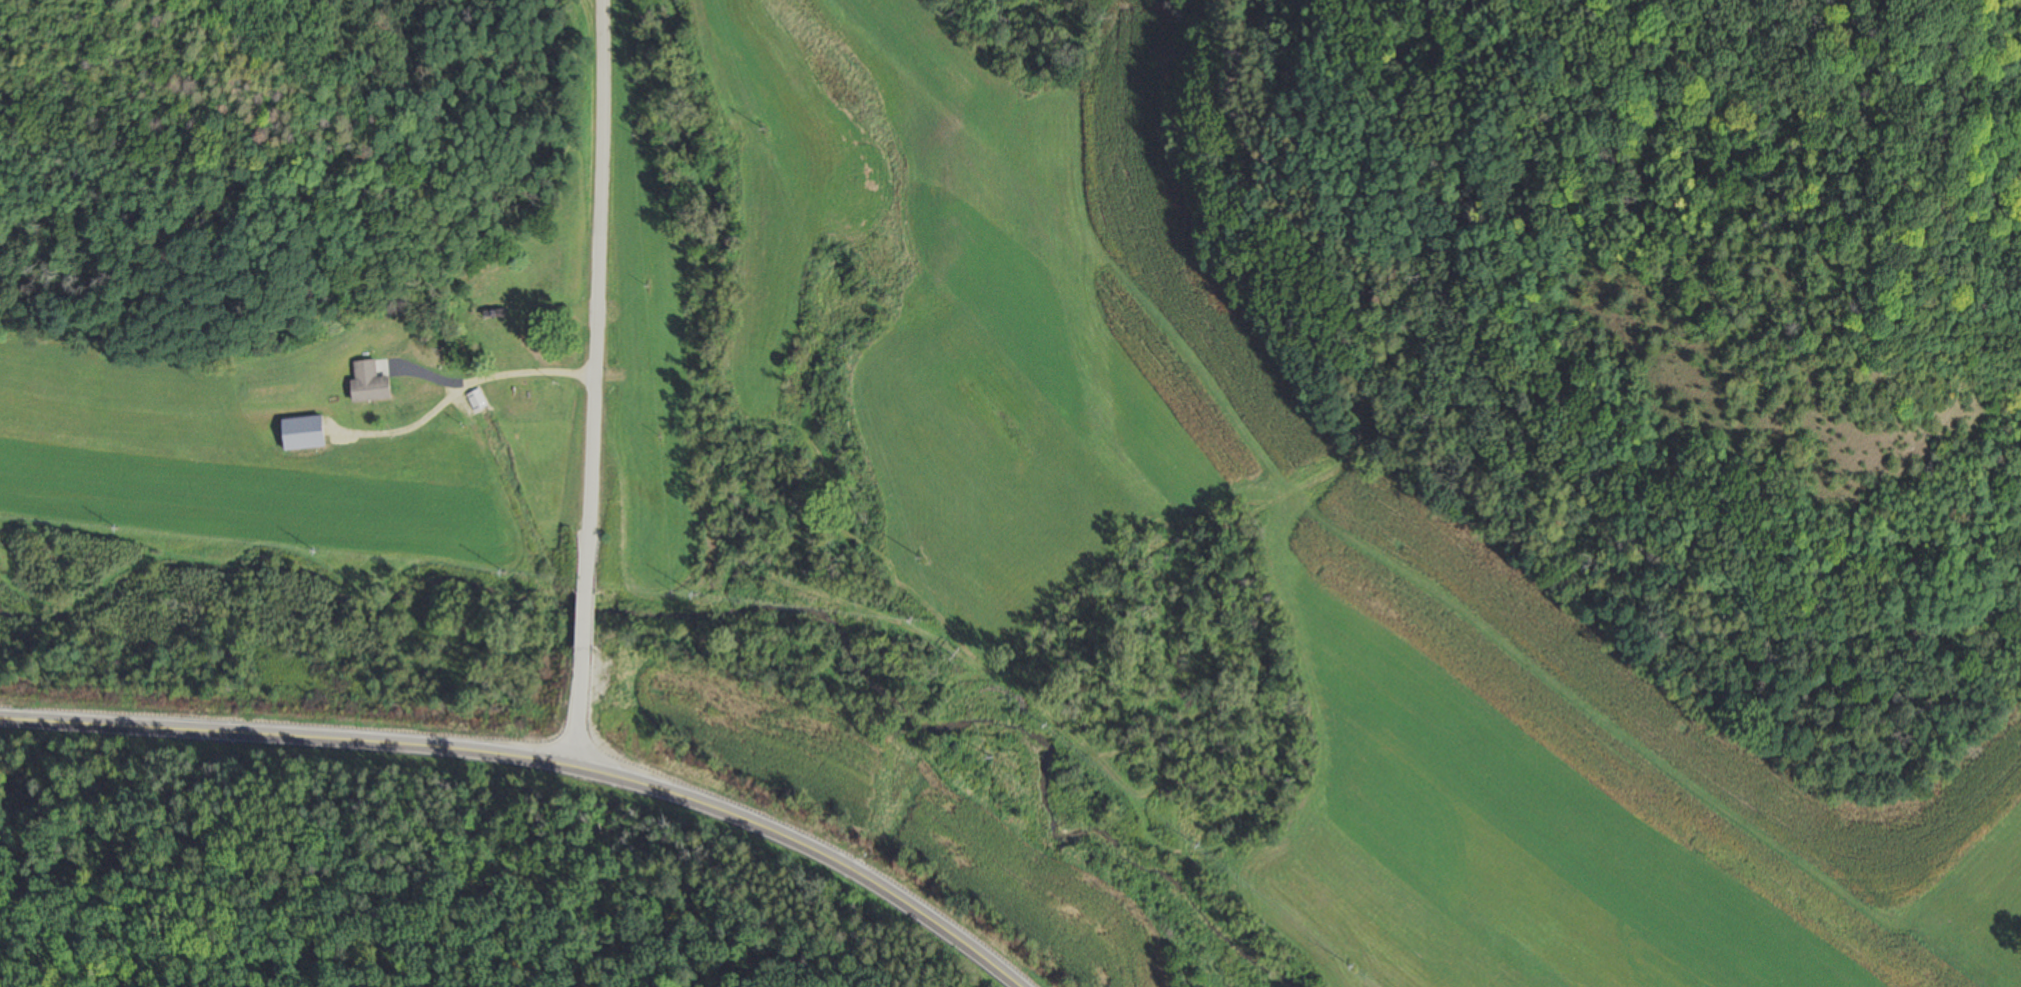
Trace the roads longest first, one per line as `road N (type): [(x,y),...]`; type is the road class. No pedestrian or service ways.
road 1 (primary): [(1028,986),(952,929),(833,859),(712,806),(573,766),(422,745),(0,715)]
road 2 (residential): [(573,766),(584,650),(606,0)]

